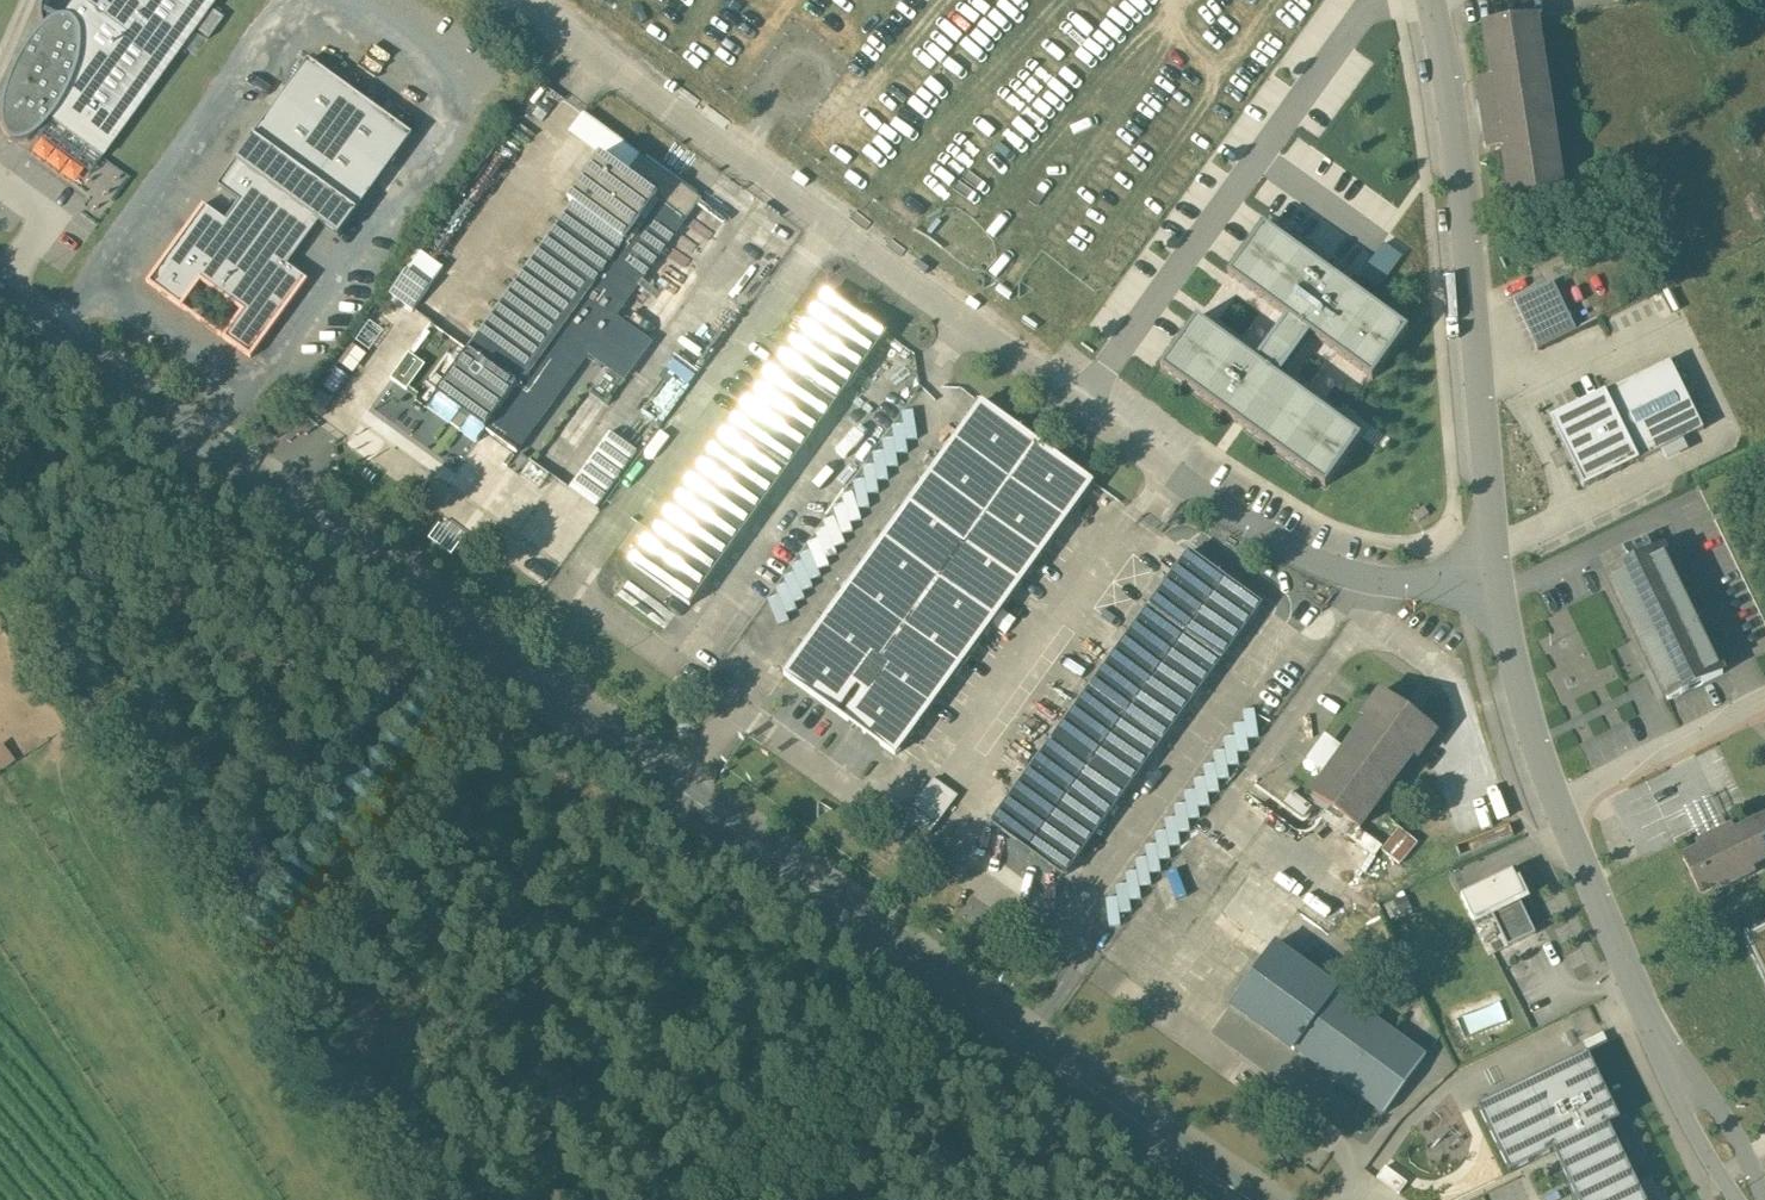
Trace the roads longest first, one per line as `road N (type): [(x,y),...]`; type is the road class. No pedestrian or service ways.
road 1 (secondary): [(0,296),(1241,1199)]
road 2 (unclassified): [(1494,583),(1415,585),(1308,559),(520,0)]
road 3 (unclassified): [(1494,583),(1468,229),(1432,0)]
road 4 (unclassified): [(1754,1199),(1648,1009),(1559,802)]
road 5 (unclassified): [(1559,802),(1494,583)]
road 6 (residential): [(1559,802),(1764,703)]

